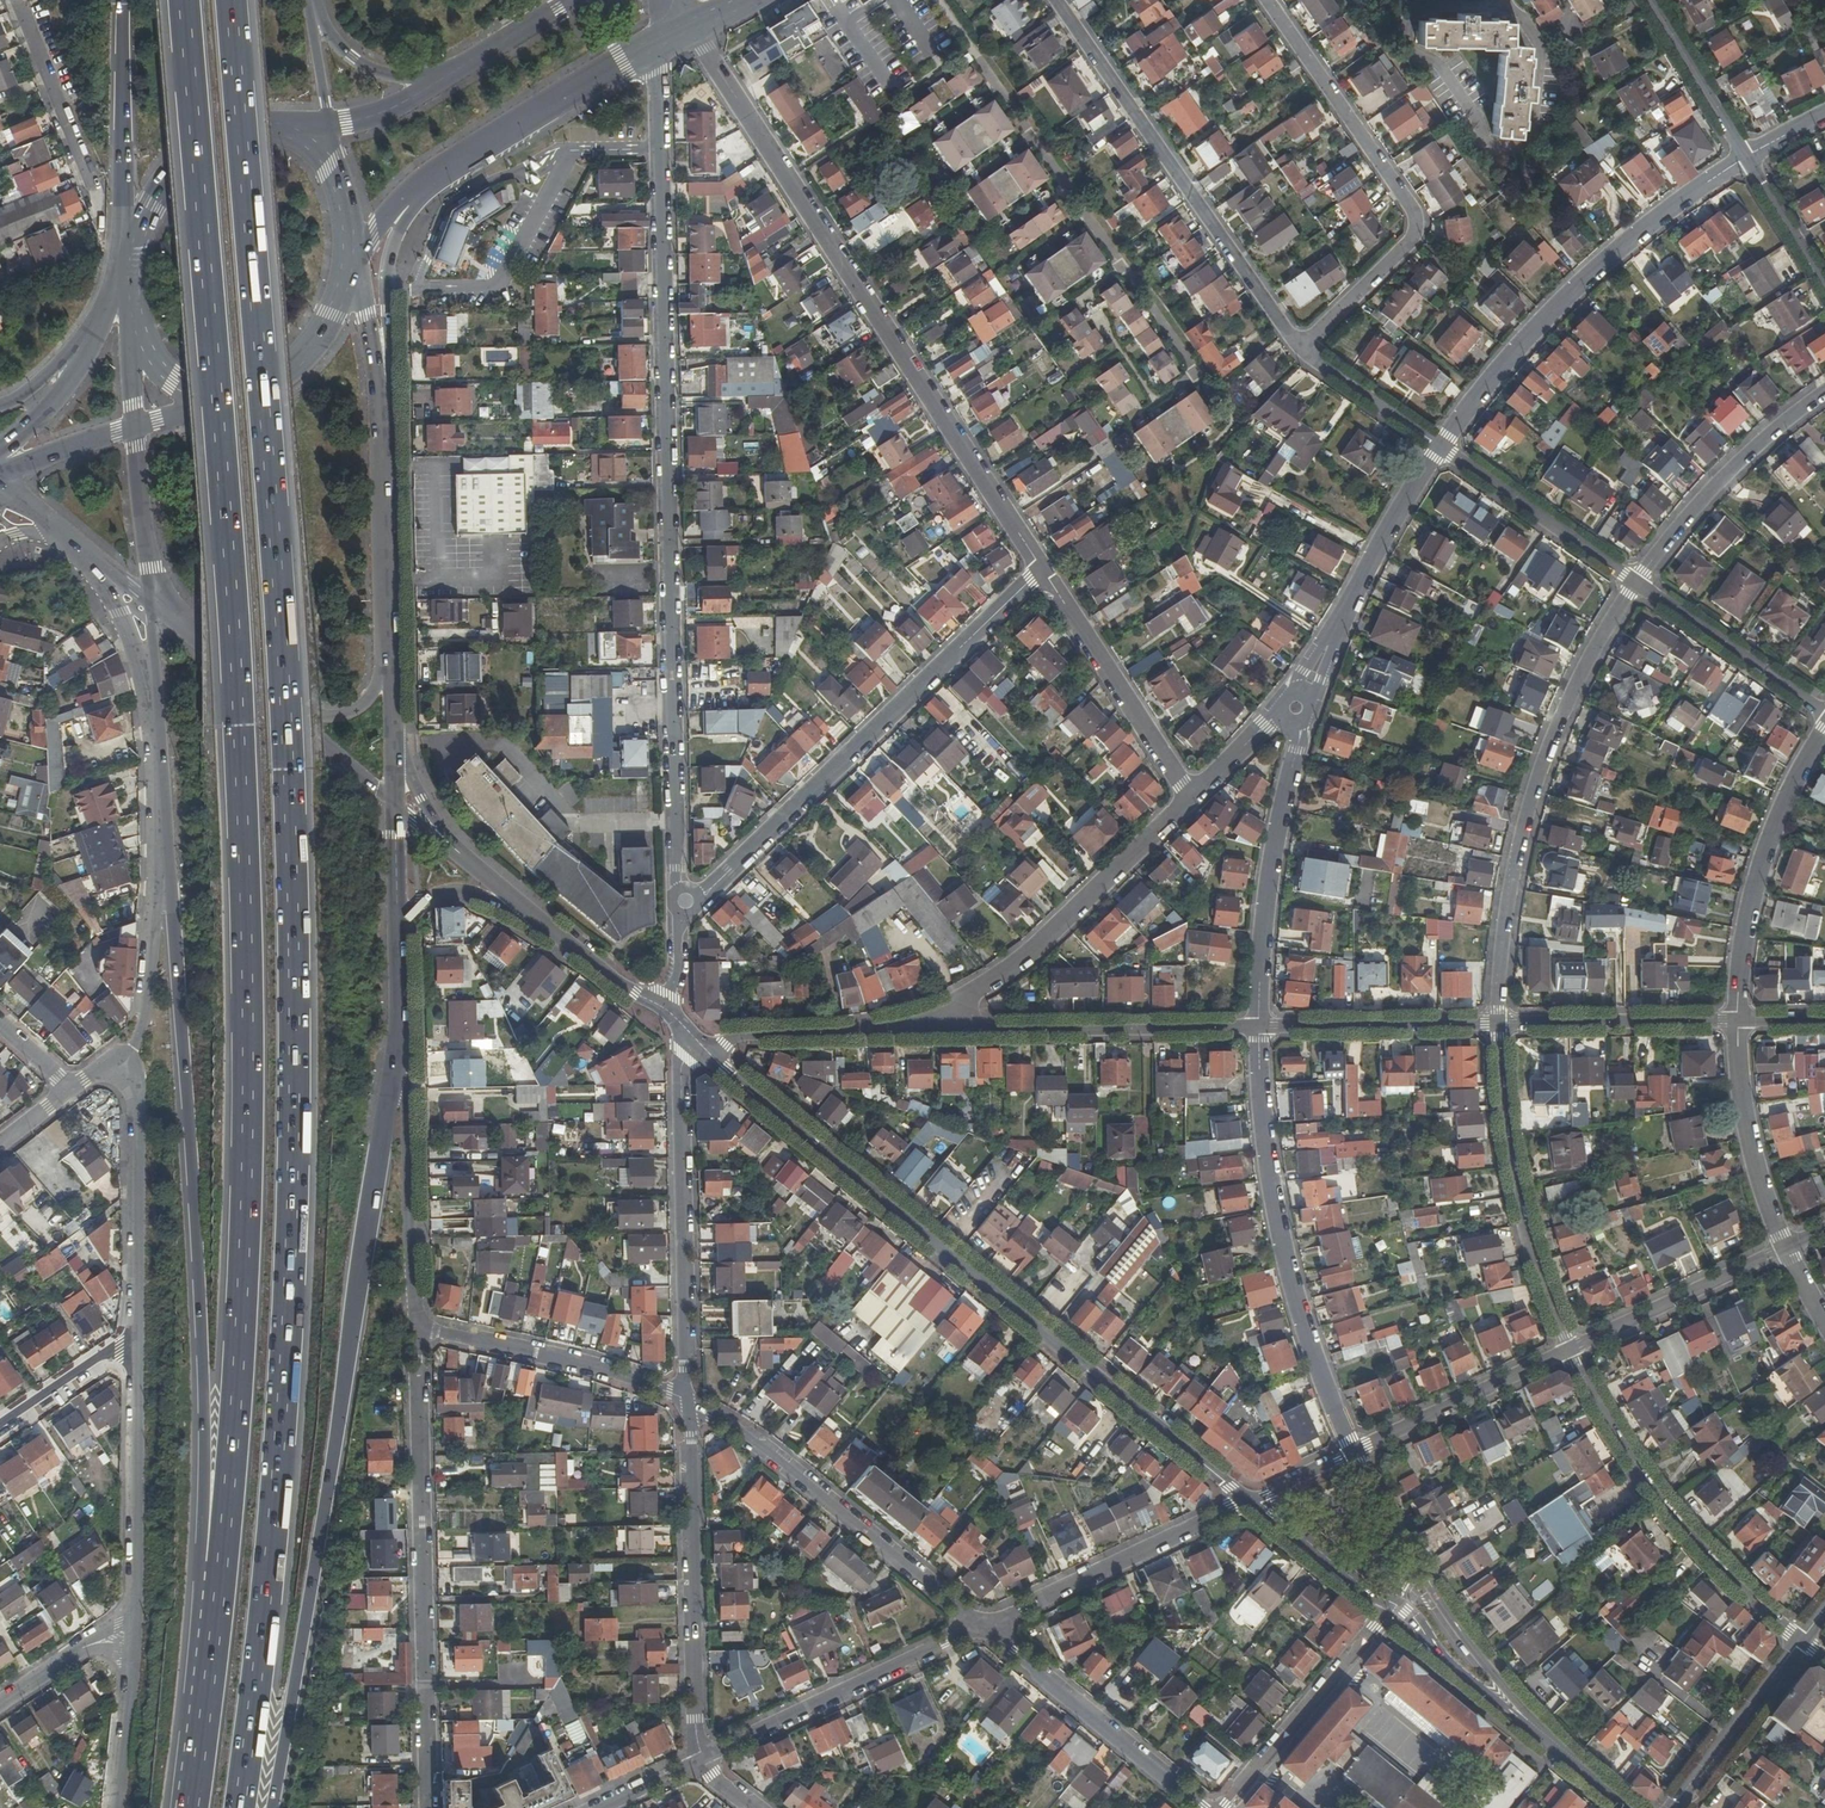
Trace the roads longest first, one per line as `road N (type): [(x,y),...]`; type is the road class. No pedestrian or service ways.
road 1 (motorway): [(240,1807),(267,1590),(293,1219),(275,557),(230,0)]
road 2 (motorway): [(183,0),(234,727),(244,1088),(222,1521)]
road 3 (residential): [(662,42),(676,869),(684,902)]
road 4 (motorway): [(269,1807),(393,1076)]
road 5 (tertiary): [(713,1057),(1247,1500)]
road 6 (motorway): [(162,854),(206,1481),(222,1521)]
road 7 (residential): [(692,26),(1040,569)]
road 8 (residential): [(684,902),(703,894),(1040,569)]
road 9 (residential): [(418,1329),(428,1807)]
road 10 (residential): [(1635,582),(1575,686),(1515,857),(1499,1023)]
road 11 (residential): [(939,0),(1191,377)]
road 12 (residential): [(1267,0),(1415,213),(1417,231),(1299,348)]
road 13 (residential): [(1354,1450),(1303,1319),(1274,1192),(1260,1026)]
road 14 (residential): [(1440,445),(1532,333),(1639,235),(1746,155)]
road 15 (residential): [(1299,348),(1060,0)]
road 16 (residential): [(1798,1642),(1722,1575),(1621,1444),(1571,1349)]
road 17 (residential): [(982,1628),(791,1474),(687,1403)]
road 18 (residential): [(687,1403),(680,1084),(699,1043)]
road 19 (residential): [(697,1760),(687,1403)]
road 20 (residential): [(1499,1023),(1512,1159),(1535,1258),(1571,1349)]
road 21 (residential): [(1188,795),(970,998),(950,1029)]
road 22 (residential): [(1260,1026),(1263,936),(1299,730),(1295,706)]
road 23 (residential): [(697,1760),(982,1628)]
road 24 (residential): [(1260,1026),(950,1029)]
road 25 (residential): [(1736,1019),(1764,866),(1788,794),(1824,730)]
road 26 (residential): [(1295,706),(1440,445)]
road 27 (residential): [(982,1628),(1247,1500)]
road 28 (motorway): [(222,1521),(190,1807)]
road 29 (residential): [(1205,1807),(982,1628)]
road 30 (residential): [(1563,1760),(1474,1651),(1400,1528)]
road 31 (residential): [(687,1403),(616,1372),(418,1329)]
road 32 (primary): [(391,667),(379,391)]
road 33 (residential): [(136,1339),(138,1613)]
road 34 (residential): [(125,1068),(138,1101),(136,1339)]
road 35 (residential): [(1824,390),(1716,484),(1635,582)]
road 36 (residential): [(1040,569),(1188,795)]
road 37 (residential): [(1394,1603),(1224,1807)]
road 38 (motorway): [(121,0),(135,257)]
road 39 (residential): [(418,1329),(406,1102),(393,1076)]
road 40 (primary): [(443,171),(662,42)]
road 41 (residential): [(950,1029),(739,1032),(713,1057)]
road 42 (residential): [(1354,1450),(1571,1349)]
road 43 (residential): [(1499,1023),(1260,1026)]
road 44 (residential): [(1440,445),(1635,582)]
road 45 (residential): [(1736,1019),(1499,1023)]
road 46 (residential): [(1571,1349),(1784,1248)]
road 47 (residential): [(1784,1248),(1748,1139),(1736,1019)]
road 48 (primary): [(379,391),(397,243),(443,171)]
road 49 (tertiary): [(1394,1603),(1433,1648),(1563,1760)]
road 50 (primary): [(293,126),(253,122),(202,138),(157,206),(135,257)]
road 51 (residential): [(1635,582),(1824,712)]
road 52 (residential): [(162,854),(146,1020),(125,1068)]
road 53 (tertiary): [(1798,1642),(1671,1807)]
road 54 (residential): [(16,0),(88,187)]
road 55 (primary): [(114,300),(80,375),(0,458)]
road 56 (primary): [(78,540),(123,603),(156,707)]
road 57 (motorway): [(466,65),(415,77),(380,71),(336,42),(317,1)]
road 58 (residential): [(1746,155),(1649,0)]
road 59 (primary): [(239,396),(313,349),(357,267)]
road 60 (tertiary): [(1247,1500),(1348,1582),(1394,1603)]
road 61 (tertiary): [(264,687),(399,803)]
road 62 (primary): [(138,430),(153,604)]
road 63 (residential): [(1299,348),(1440,445)]
road 64 (residential): [(0,1431),(136,1339)]
road 65 (tertiary): [(401,927),(419,904),(458,890),(543,919)]
road 66 (secondary): [(114,300),(28,395),(0,408)]
road 67 (primary): [(264,687),(321,716),(343,715),(361,707),(391,667)]
road 68 (residential): [(133,1657),(117,1807)]
road 69 (residential): [(1824,283),(1746,155)]
road 70 (tertiary): [(543,919),(663,1008)]
road 71 (primary): [(466,65),(397,110),(332,126)]
road 72 (primary): [(393,1076),(401,927)]
road 73 (primary): [(156,707),(162,854)]
road 74 (primary): [(133,320),(153,366),(189,396),(239,396)]
road 75 (primary): [(0,470),(138,430)]
road 76 (residential): [(1188,795),(1295,706)]
road 77 (primary): [(153,604),(264,687)]
road 78 (primary): [(357,267),(410,191),(443,171)]
road 79 (primary): [(576,0),(466,65)]
road 80 (primary): [(379,391),(357,267)]
road 81 (motorway): [(332,126),(317,1)]
road 82 (primary): [(401,927),(399,803)]

